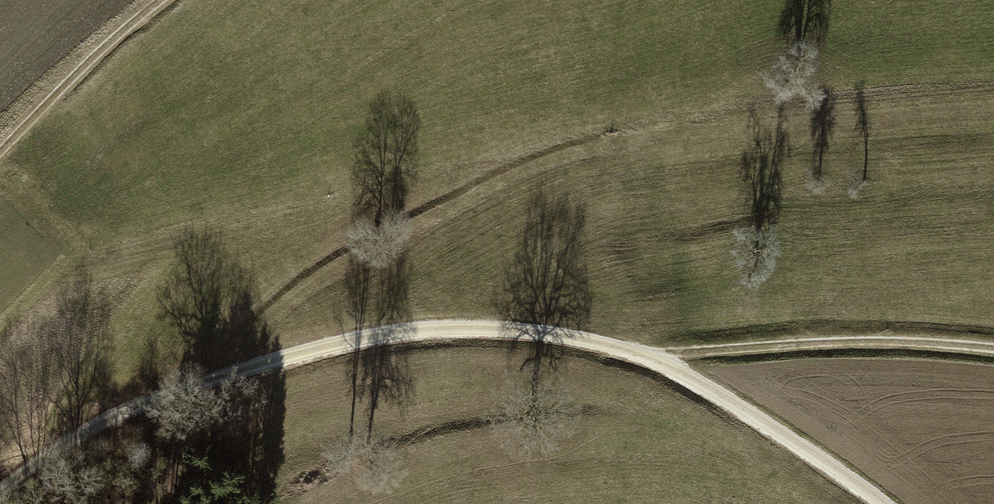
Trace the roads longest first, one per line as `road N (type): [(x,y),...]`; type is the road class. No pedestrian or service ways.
road 1 (track): [(879,503),(765,425),(638,355),(538,334),(441,329),(292,355),(146,404),(93,425),(0,487)]
road 2 (track): [(993,349),(855,341),(638,355)]
road 3 (track): [(162,0),(0,155)]

